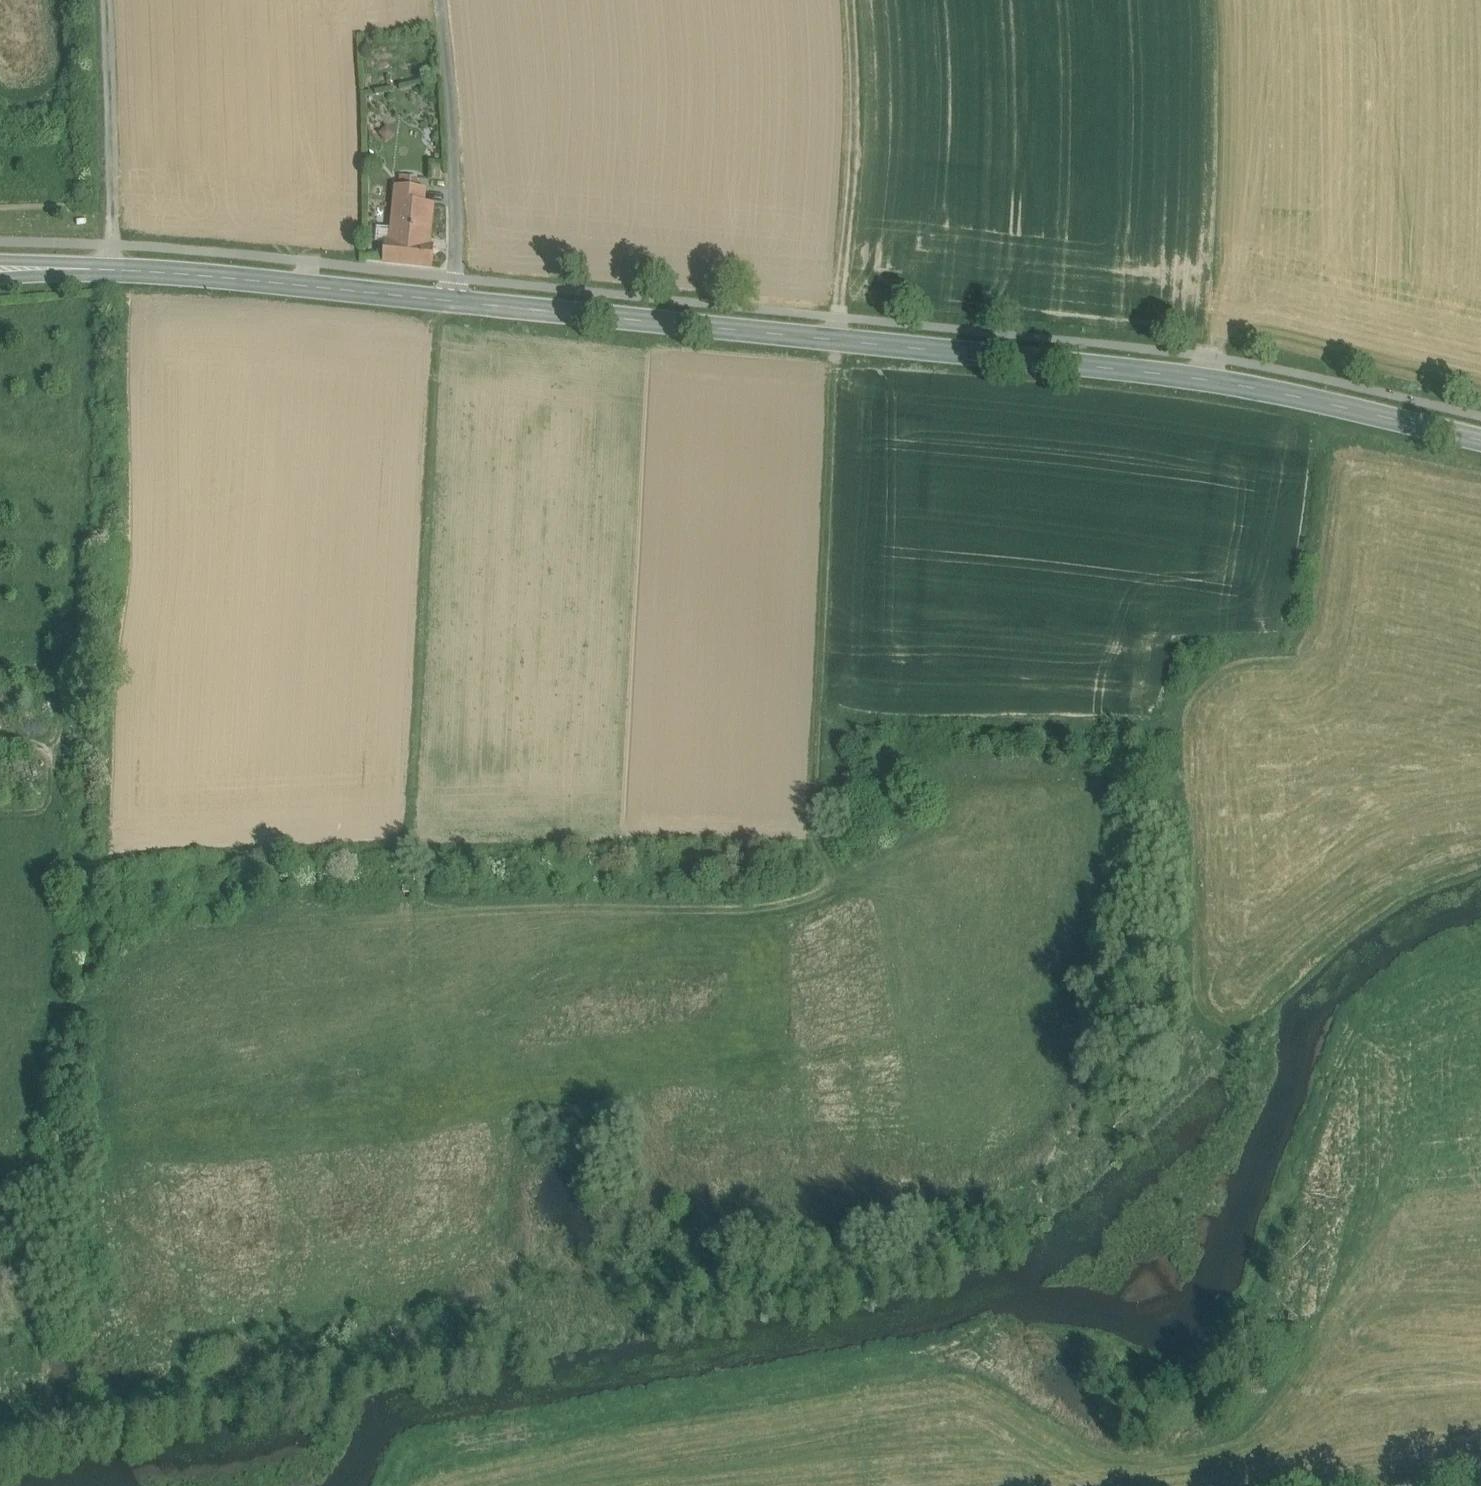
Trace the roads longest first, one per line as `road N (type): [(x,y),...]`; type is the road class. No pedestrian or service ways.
road 1 (secondary): [(1480,444),(1242,386),(616,313),(114,270),(0,271)]
road 2 (track): [(114,270),(105,0)]

